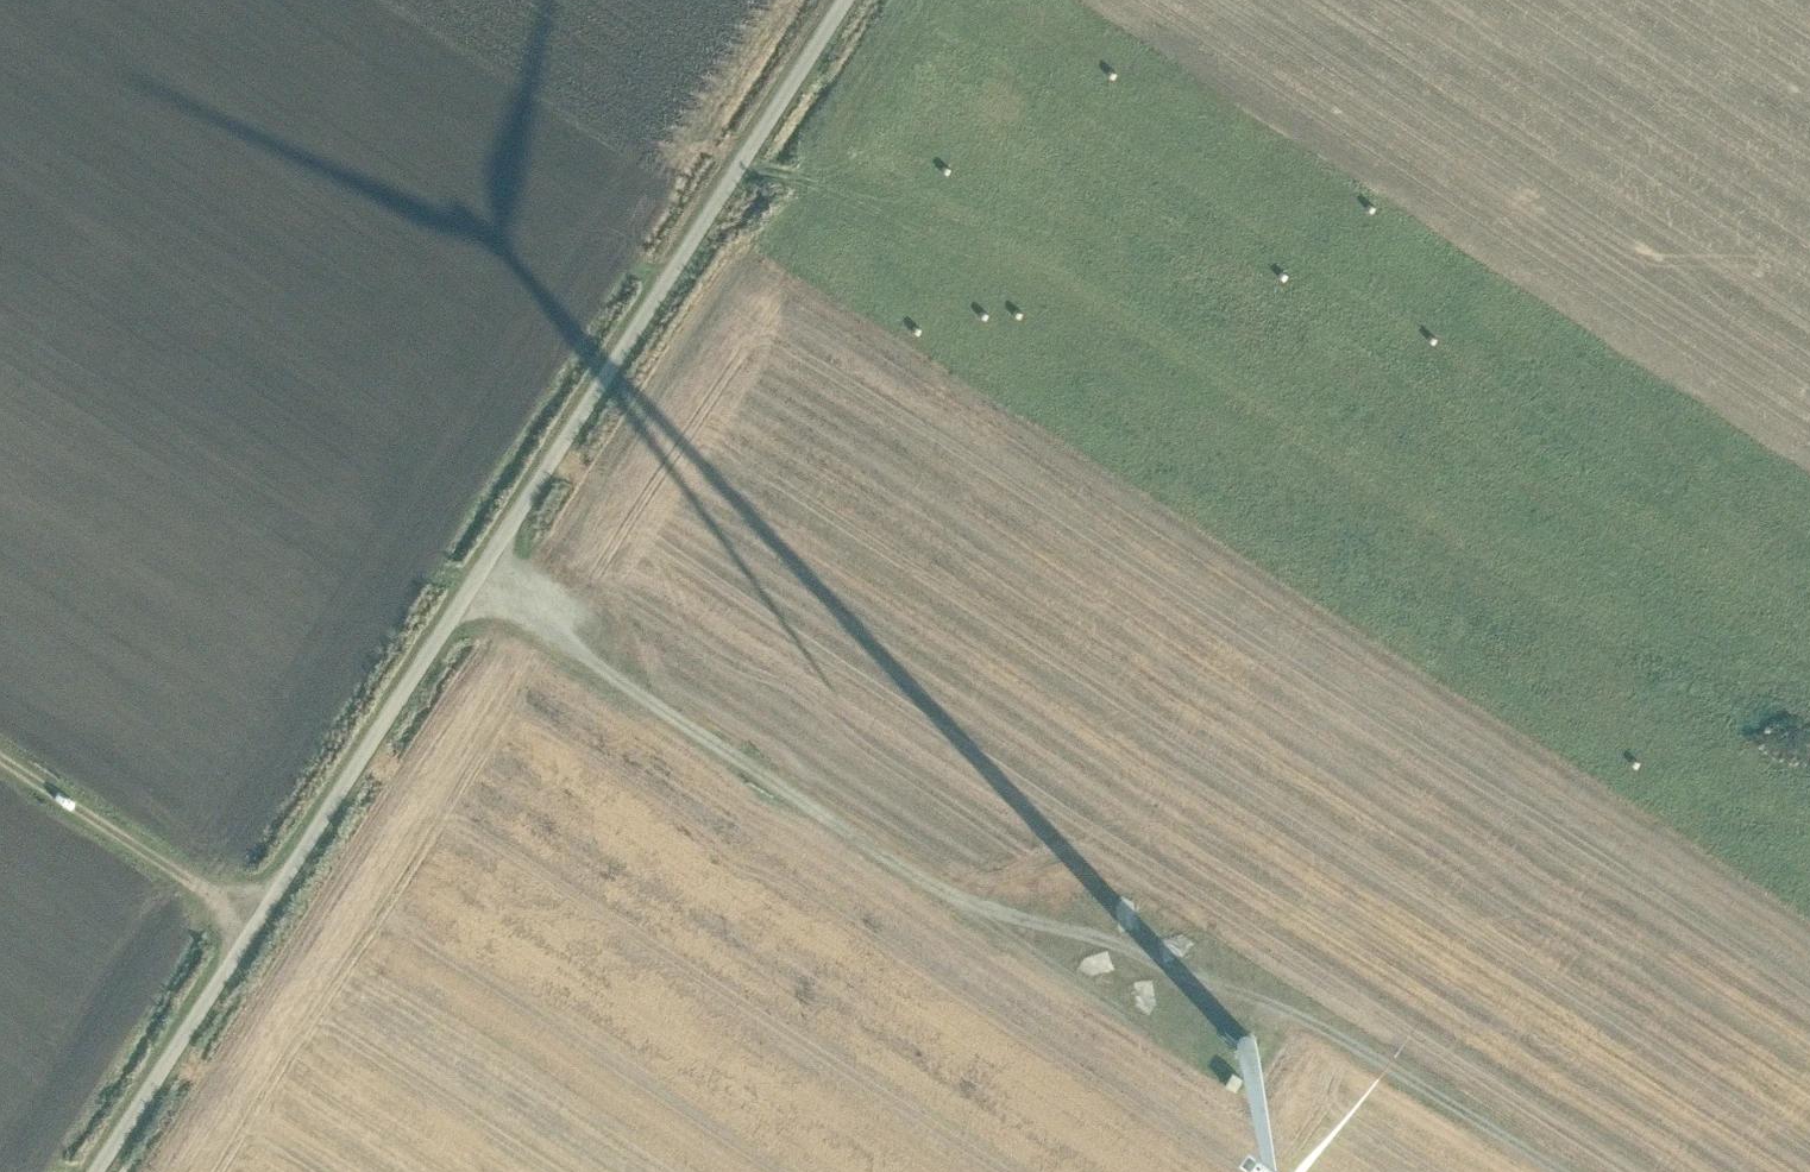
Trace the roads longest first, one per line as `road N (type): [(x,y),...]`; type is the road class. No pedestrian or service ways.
road 1 (unclassified): [(838,0),(86,1171)]
road 2 (track): [(457,584),(1069,977),(1241,989),(1540,1171)]
road 3 (track): [(0,757),(244,923)]

